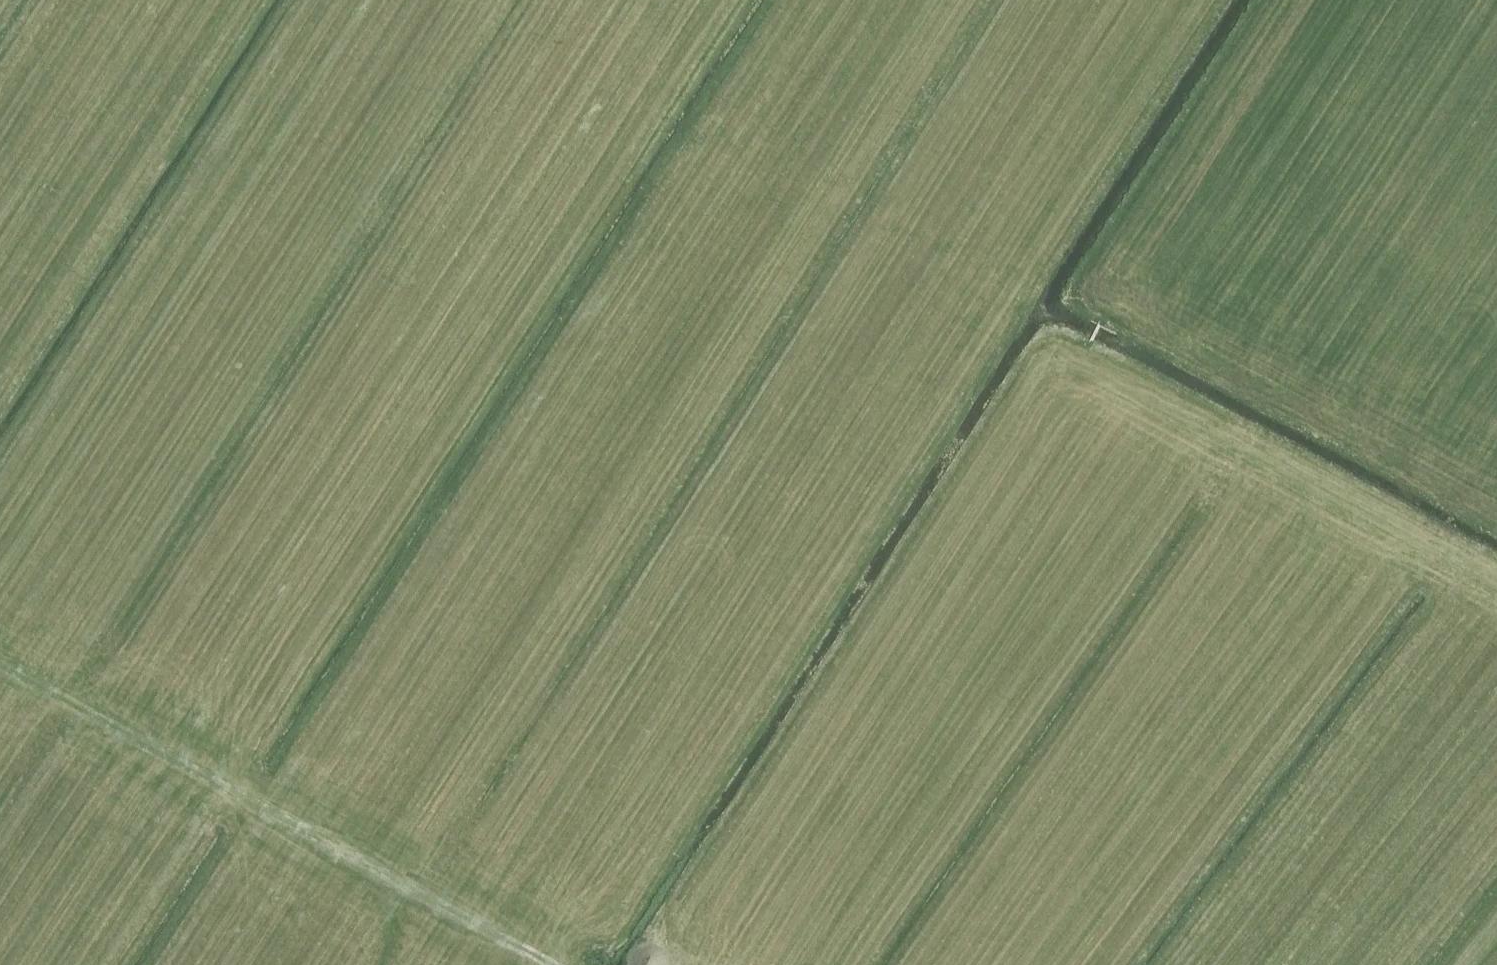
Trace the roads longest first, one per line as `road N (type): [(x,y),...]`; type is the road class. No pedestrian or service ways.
road 1 (track): [(560,964),(0,661)]

